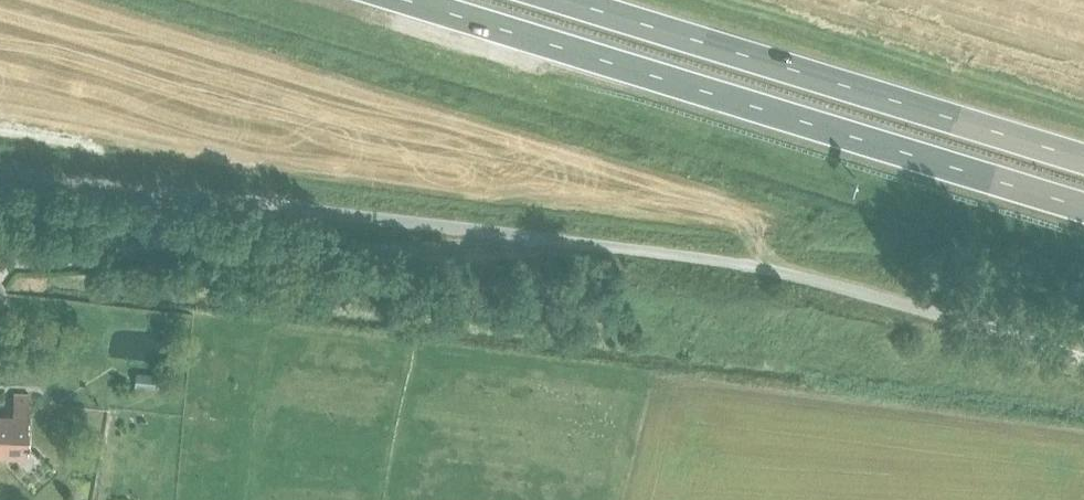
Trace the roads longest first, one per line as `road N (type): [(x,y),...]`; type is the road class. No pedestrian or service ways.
road 1 (unclassified): [(1083,365),(714,263),(0,177)]
road 2 (trunk): [(381,0),(1083,204)]
road 3 (trunk): [(1083,154),(590,0)]

